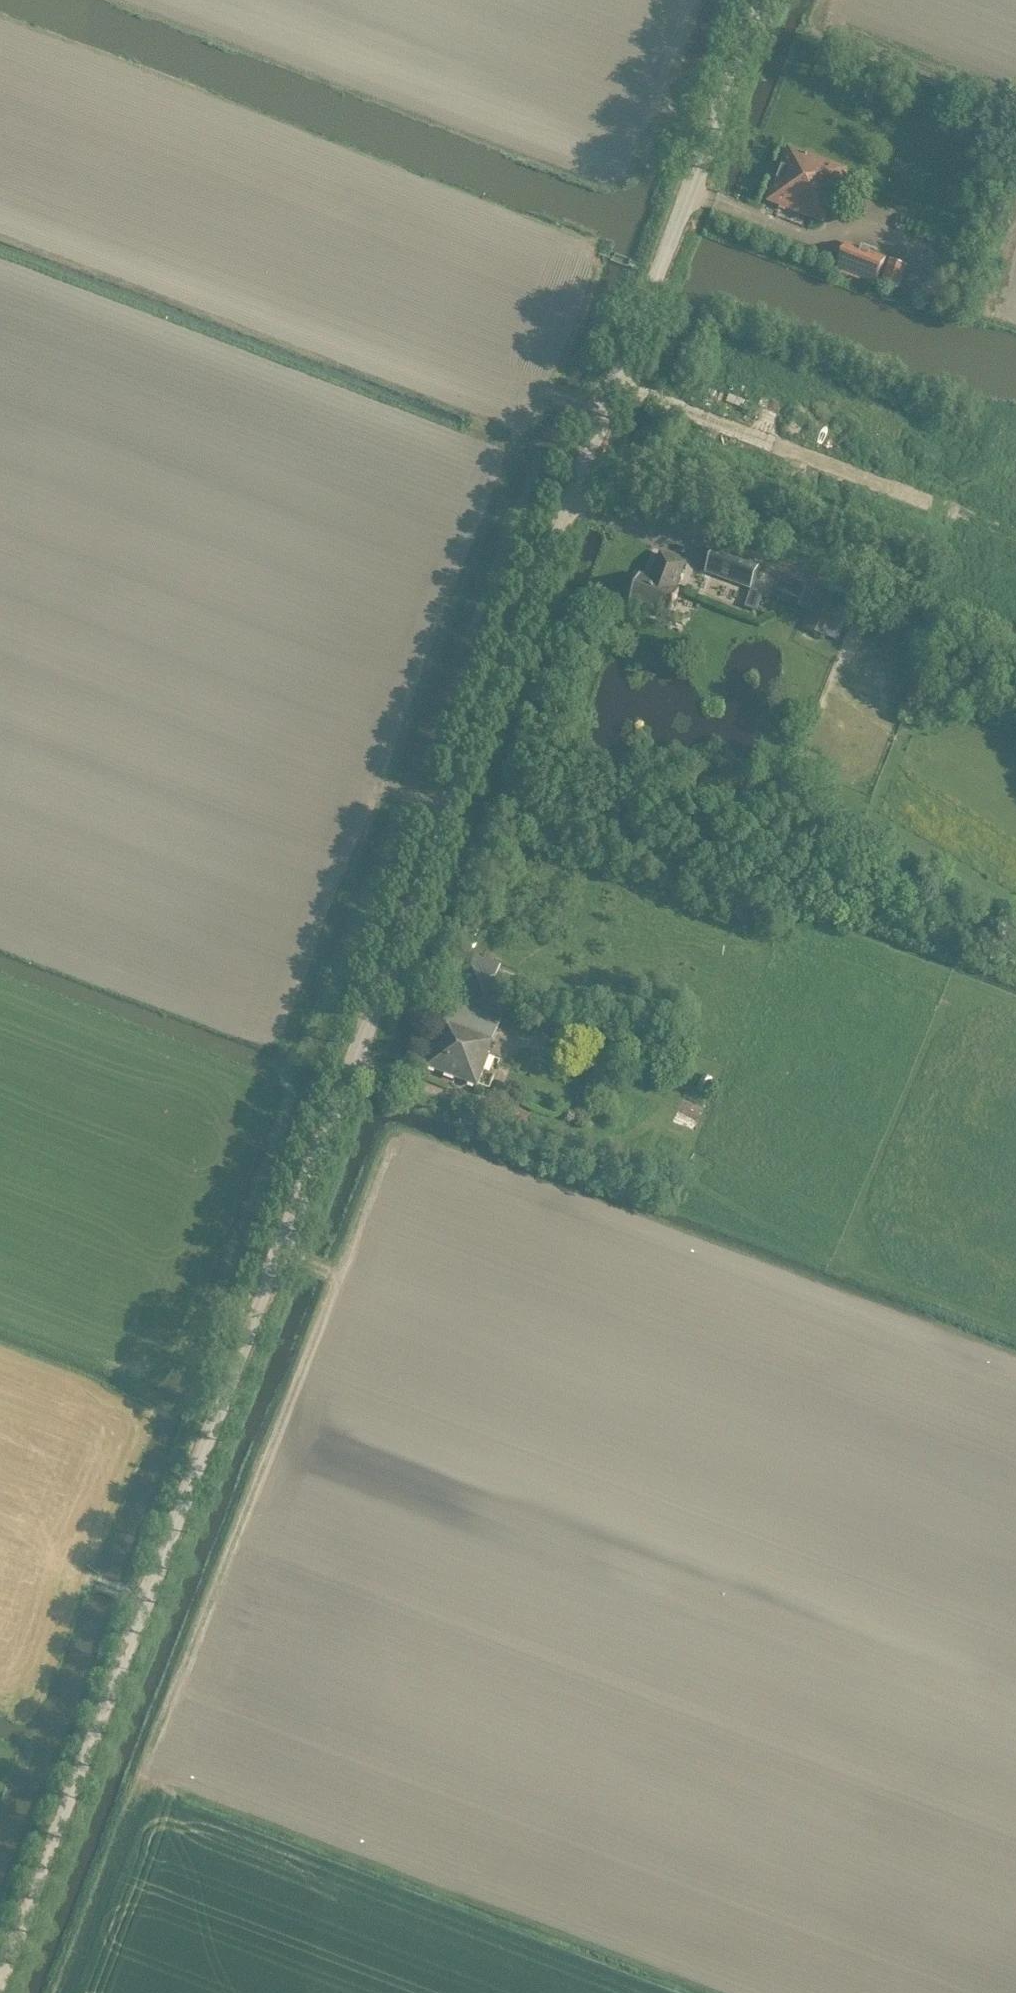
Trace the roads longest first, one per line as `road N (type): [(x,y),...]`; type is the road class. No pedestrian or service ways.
road 1 (unclassified): [(0,1973),(761,0)]

